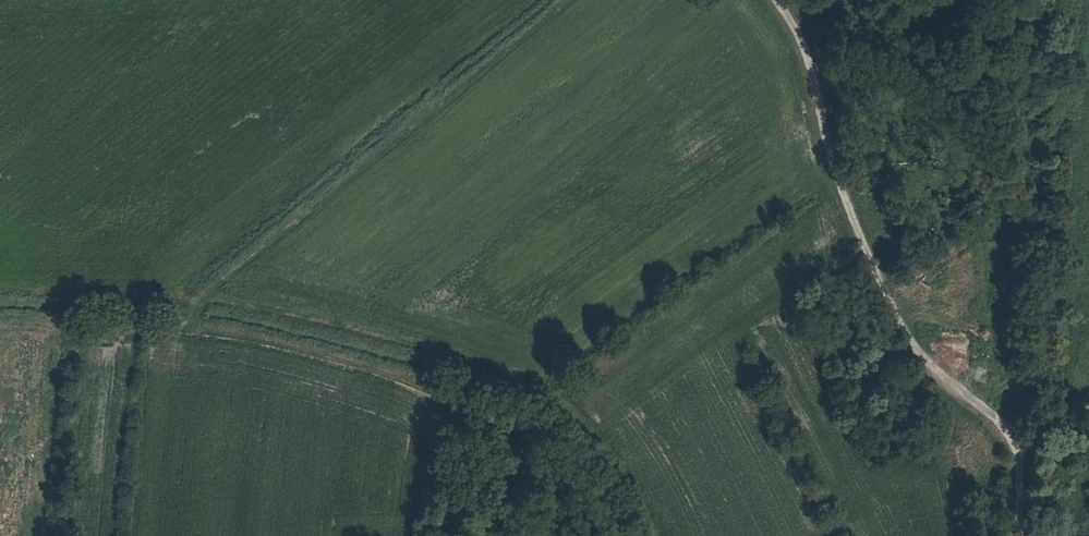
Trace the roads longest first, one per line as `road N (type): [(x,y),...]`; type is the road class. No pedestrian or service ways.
road 1 (track): [(777,0),(803,39),(856,229),(923,368),(1017,434),(1024,465),(1020,535)]

